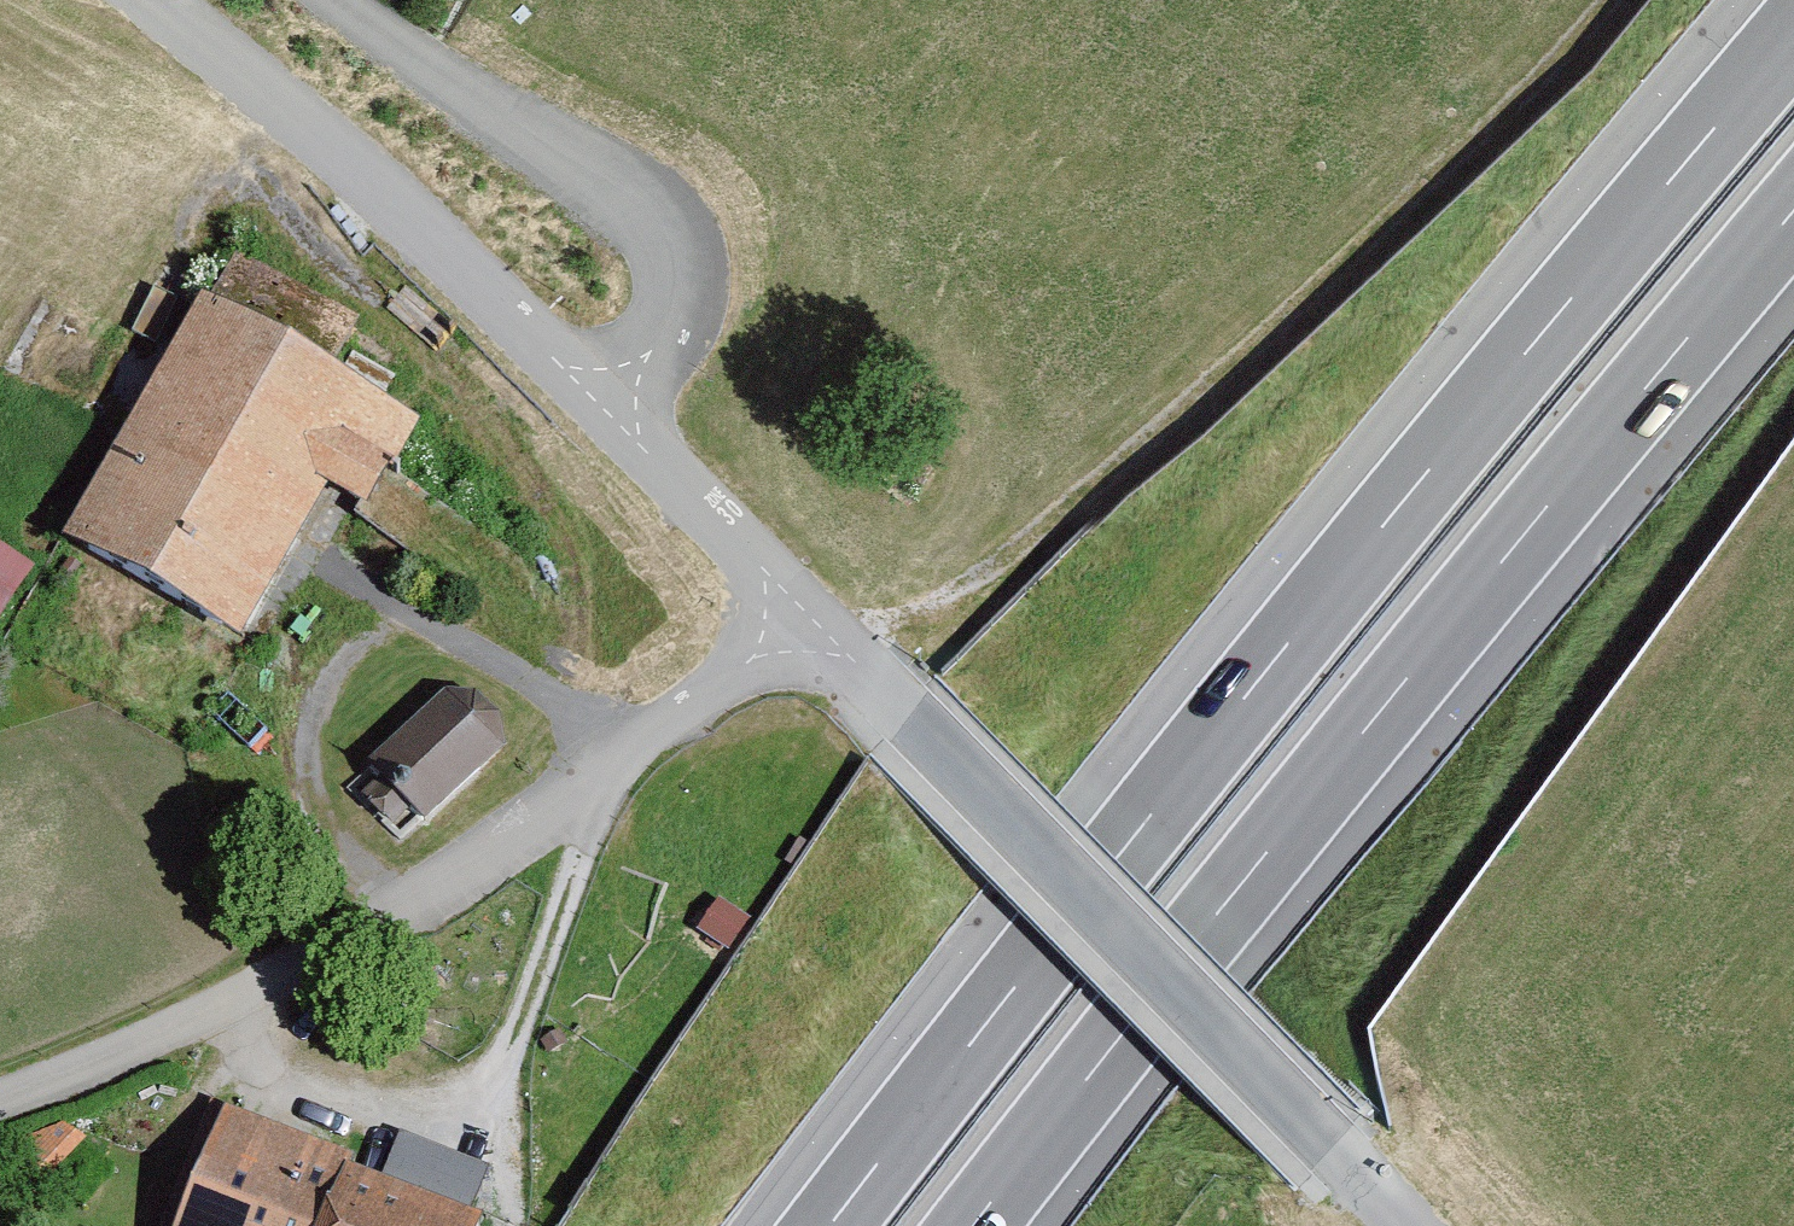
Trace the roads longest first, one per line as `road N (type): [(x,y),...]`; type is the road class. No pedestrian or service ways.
road 1 (motorway): [(1748,0),(1097,784),(749,1225)]
road 2 (motorway): [(1793,30),(1411,483),(820,1225)]
road 3 (motorway): [(962,1225),(1211,905),(1793,196)]
road 4 (residential): [(0,1095),(225,1005),(599,780),(809,613)]
road 5 (unclassified): [(1411,1225),(809,613)]
road 6 (track): [(599,780),(492,1099),(422,1121),(367,1116),(272,1069),(225,1005)]
road 7 (unclassified): [(615,413),(131,0)]
road 8 (residential): [(615,413),(670,307),(675,282),(659,239),(343,0)]
road 9 (unclassified): [(809,613),(615,413)]

